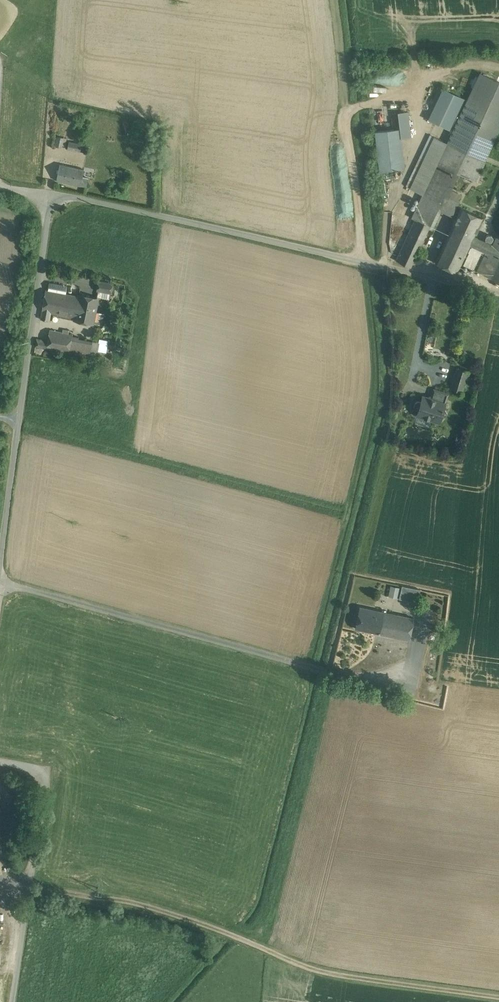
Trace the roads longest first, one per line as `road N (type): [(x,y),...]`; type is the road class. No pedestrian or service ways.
road 1 (track): [(498,998),(311,970),(159,909),(30,890)]
road 2 (unclassified): [(48,192),(498,295)]
road 3 (unclassified): [(0,554),(48,192)]
road 4 (unclassified): [(12,1001),(49,771),(0,765)]

